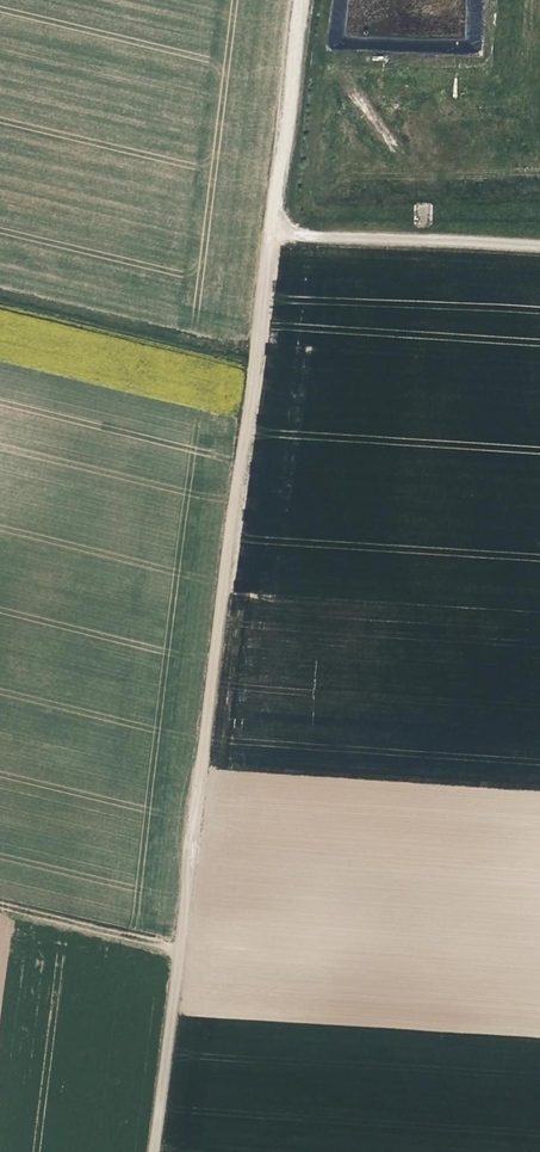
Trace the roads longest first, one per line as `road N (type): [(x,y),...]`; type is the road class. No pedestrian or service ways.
road 1 (track): [(151,1151),(298,0)]
road 2 (track): [(539,250),(296,234),(268,221)]
road 3 (track): [(180,946),(0,902)]

